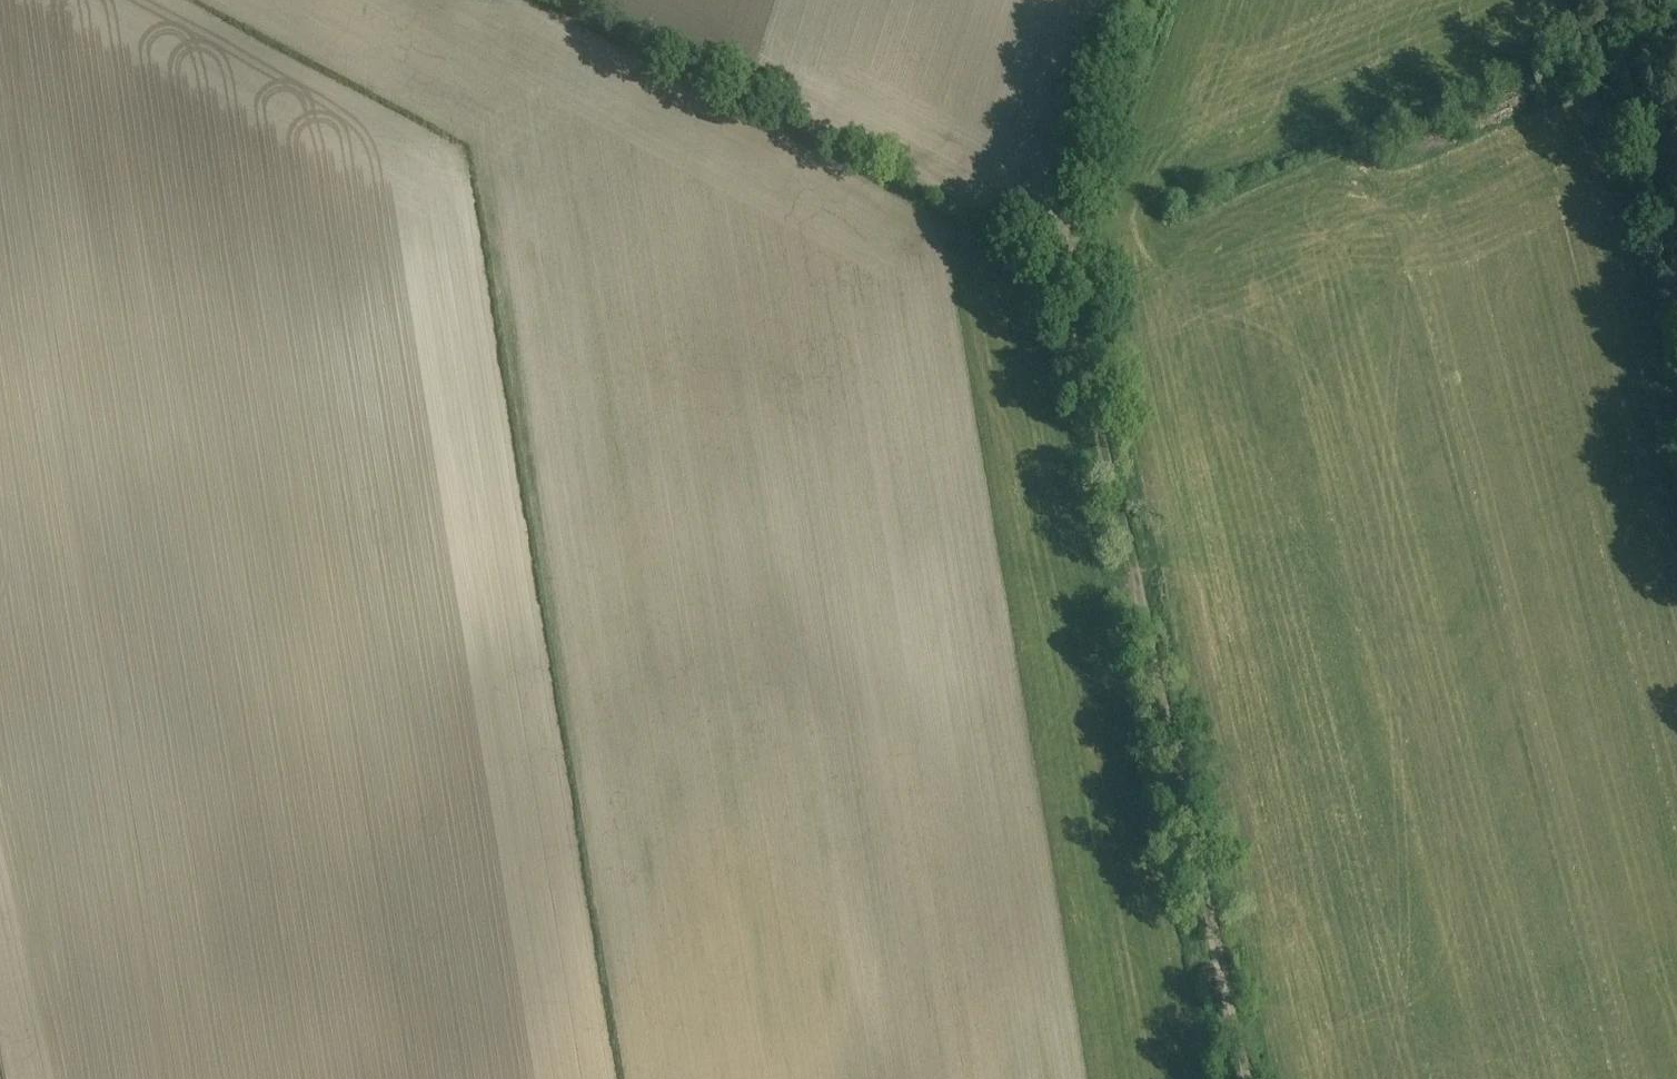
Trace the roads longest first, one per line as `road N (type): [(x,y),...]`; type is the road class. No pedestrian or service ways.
road 1 (track): [(1152,0),(1066,255),(1249,1078)]
road 2 (track): [(575,0),(736,86)]

